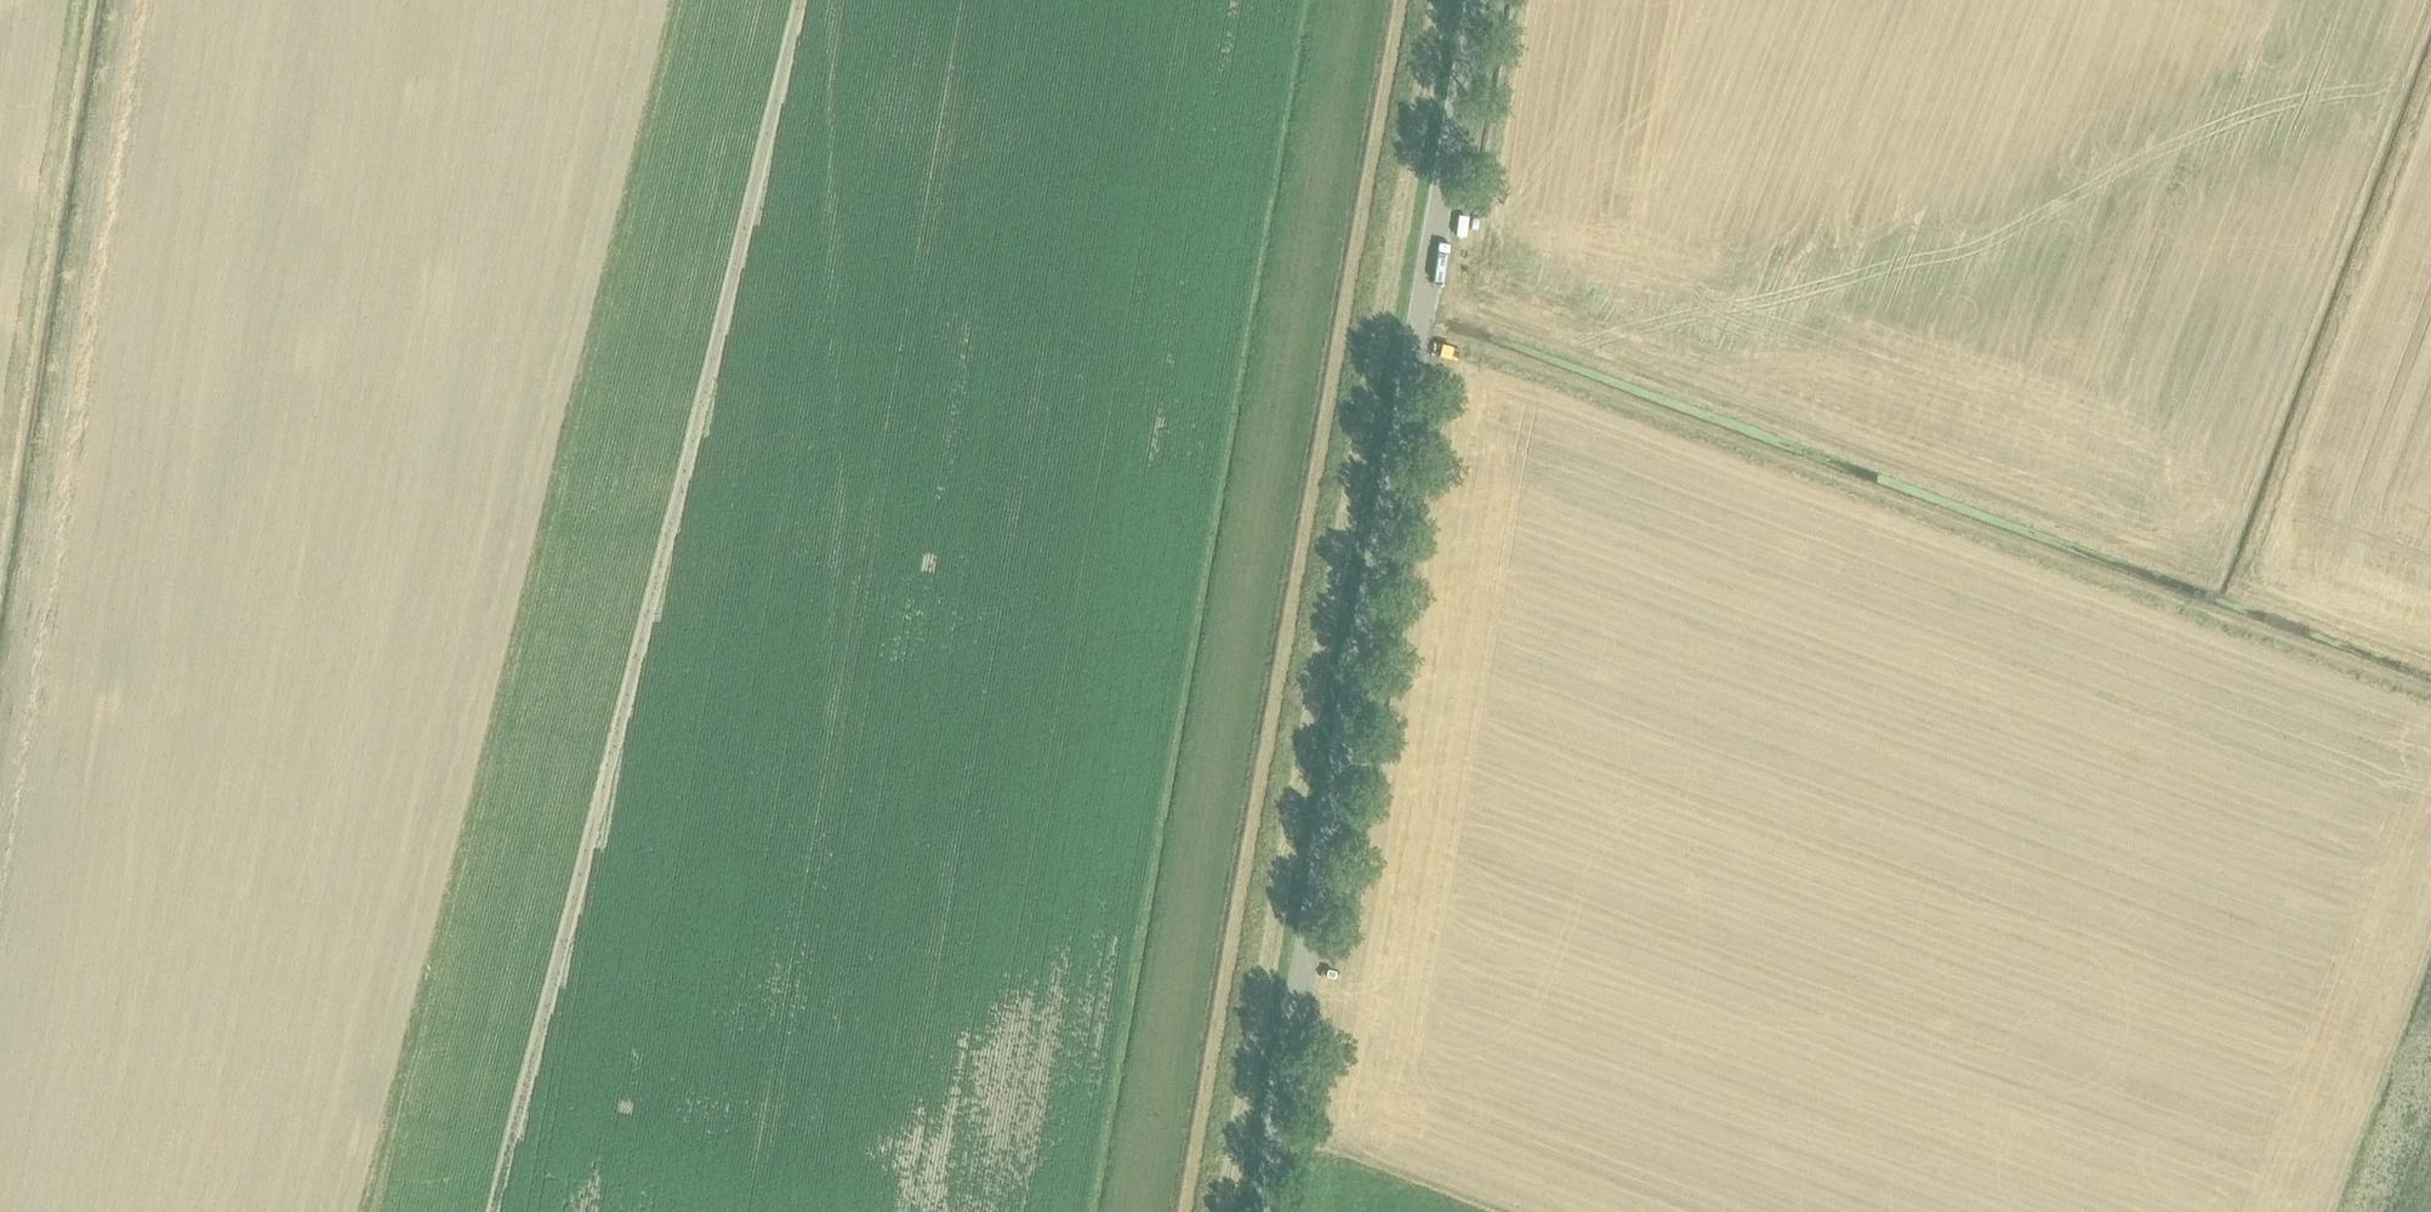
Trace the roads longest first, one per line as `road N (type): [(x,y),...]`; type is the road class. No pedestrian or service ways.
road 1 (tertiary): [(1260,1211),(1476,0)]

